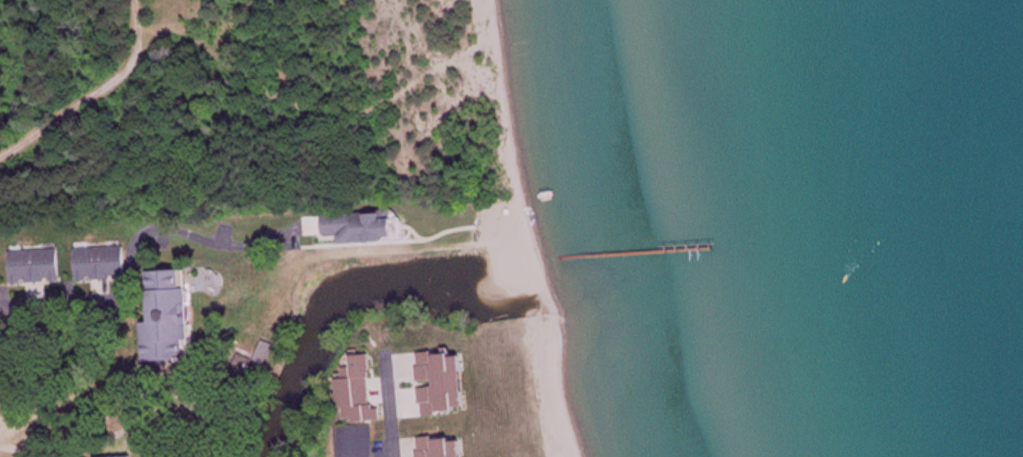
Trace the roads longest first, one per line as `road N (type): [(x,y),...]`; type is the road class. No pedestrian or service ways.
road 1 (track): [(134,0),(140,45),(125,75),(0,159)]
road 2 (residential): [(0,306),(122,299)]

